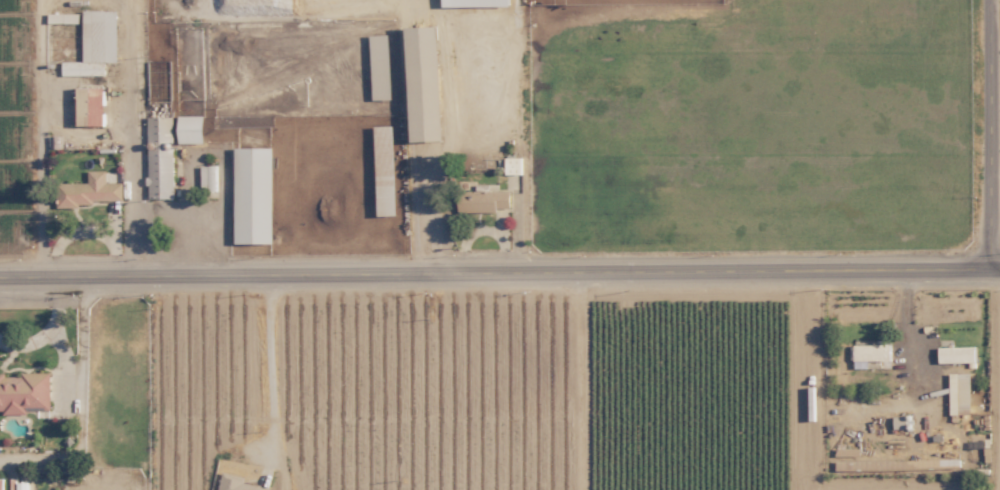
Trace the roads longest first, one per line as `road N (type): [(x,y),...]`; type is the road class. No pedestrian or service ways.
road 1 (secondary): [(0,265),(999,256)]
road 2 (residential): [(988,0),(988,256)]

